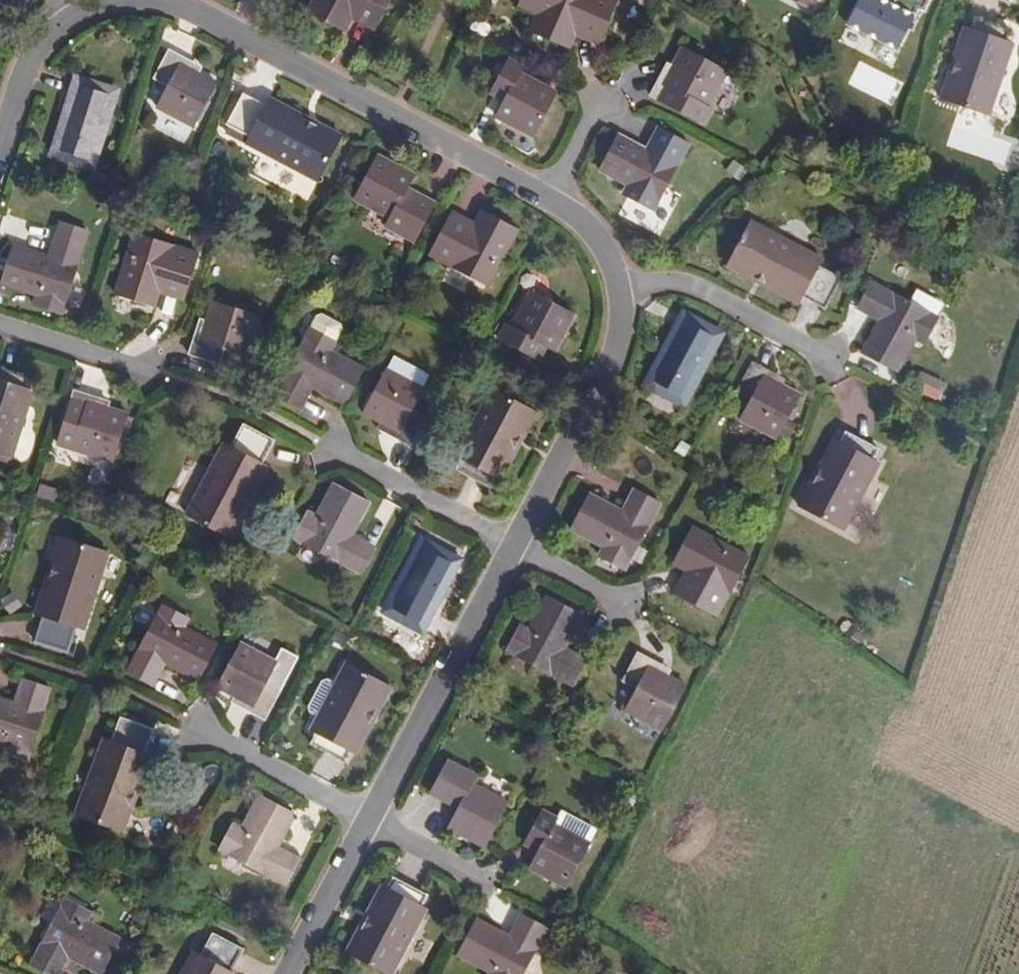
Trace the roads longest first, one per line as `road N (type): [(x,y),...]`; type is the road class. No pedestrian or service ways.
road 1 (residential): [(171,0),(556,203)]
road 2 (residential): [(514,542),(370,814)]
road 3 (residential): [(616,284),(615,346),(514,542)]
road 4 (residential): [(825,359),(679,286),(616,284)]
road 5 (residential): [(514,542),(327,446)]
road 6 (residential): [(370,814),(179,727)]
road 7 (residential): [(370,814),(290,973)]
road 8 (residential): [(0,148),(27,71),(69,16)]
road 9 (residential): [(484,877),(370,814)]
road 10 (residential): [(621,604),(514,542)]
road 11 (residential): [(0,328),(118,365)]

